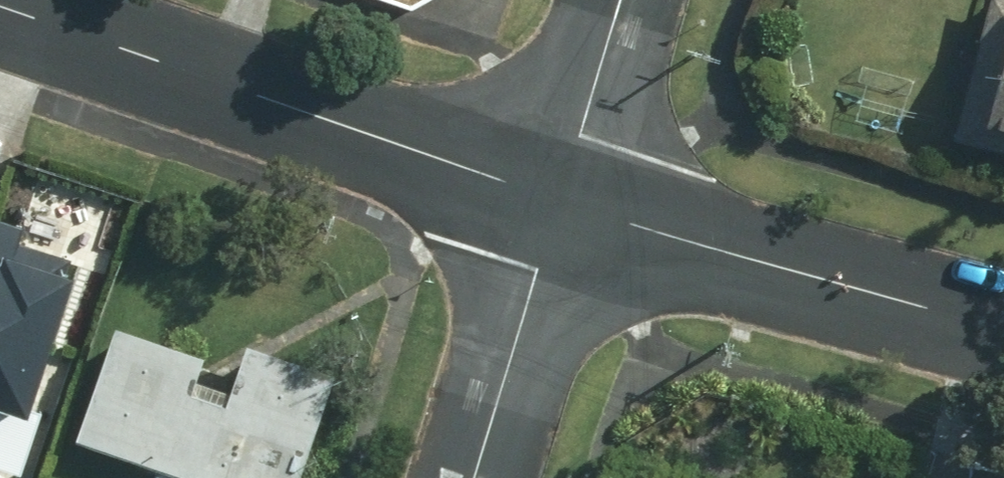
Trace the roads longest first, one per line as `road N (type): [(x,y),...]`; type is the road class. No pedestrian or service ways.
road 1 (residential): [(0,6),(555,198)]
road 2 (residential): [(555,198),(1003,321)]
road 3 (residential): [(469,477),(555,198)]
road 4 (residential): [(555,198),(617,0)]

